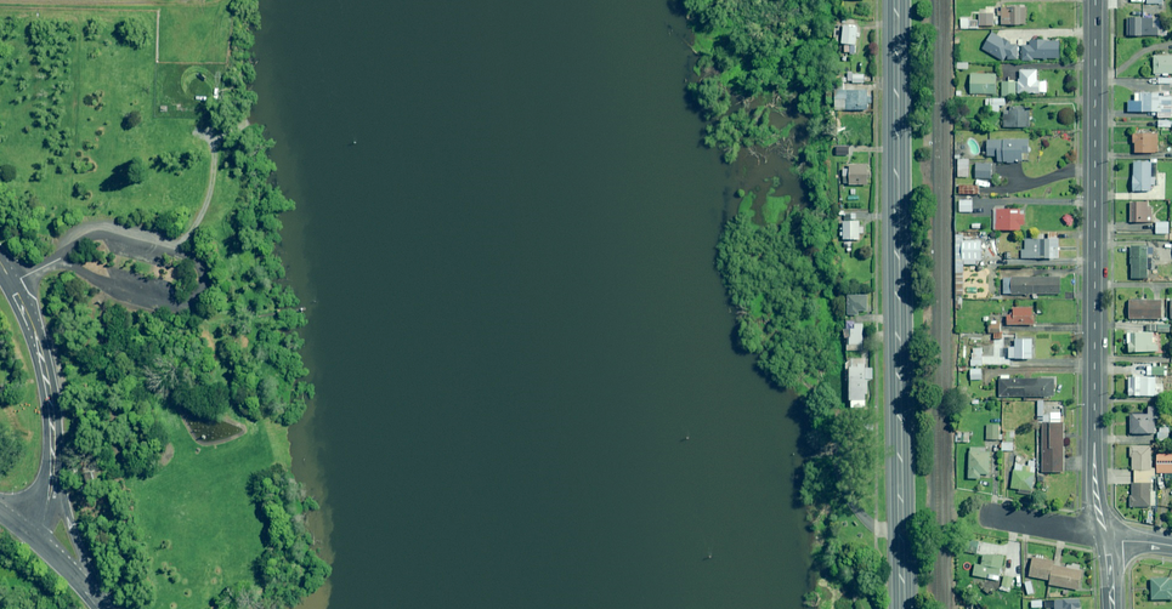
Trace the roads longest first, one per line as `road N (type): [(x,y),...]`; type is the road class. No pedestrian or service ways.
road 1 (secondary): [(902,608),(896,0)]
road 2 (residential): [(1095,0),(1094,457),(1106,538)]
road 3 (tertiary): [(0,264),(44,359),(54,441)]
road 4 (tertiary): [(54,441),(92,593)]

